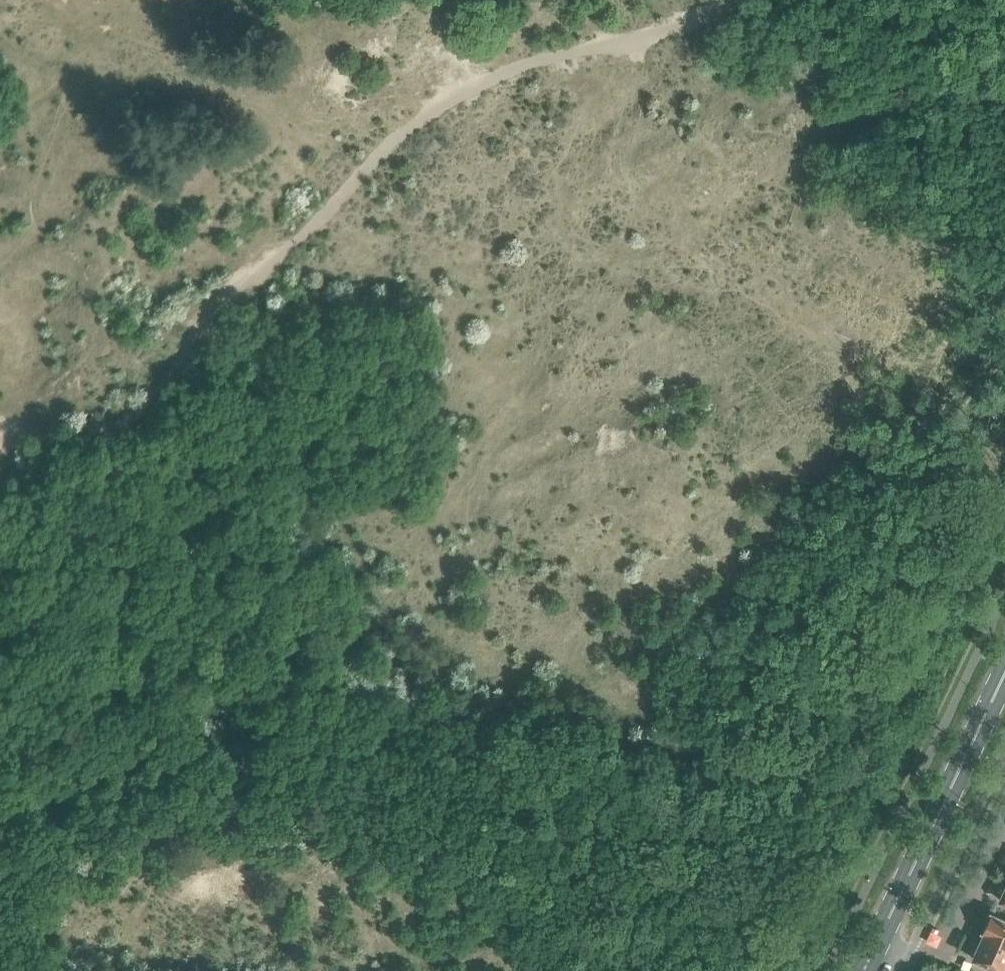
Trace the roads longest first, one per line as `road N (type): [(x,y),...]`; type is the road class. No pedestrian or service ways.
road 1 (secondary): [(875,946),(1004,672)]
road 2 (residential): [(1004,835),(951,942),(875,946)]

